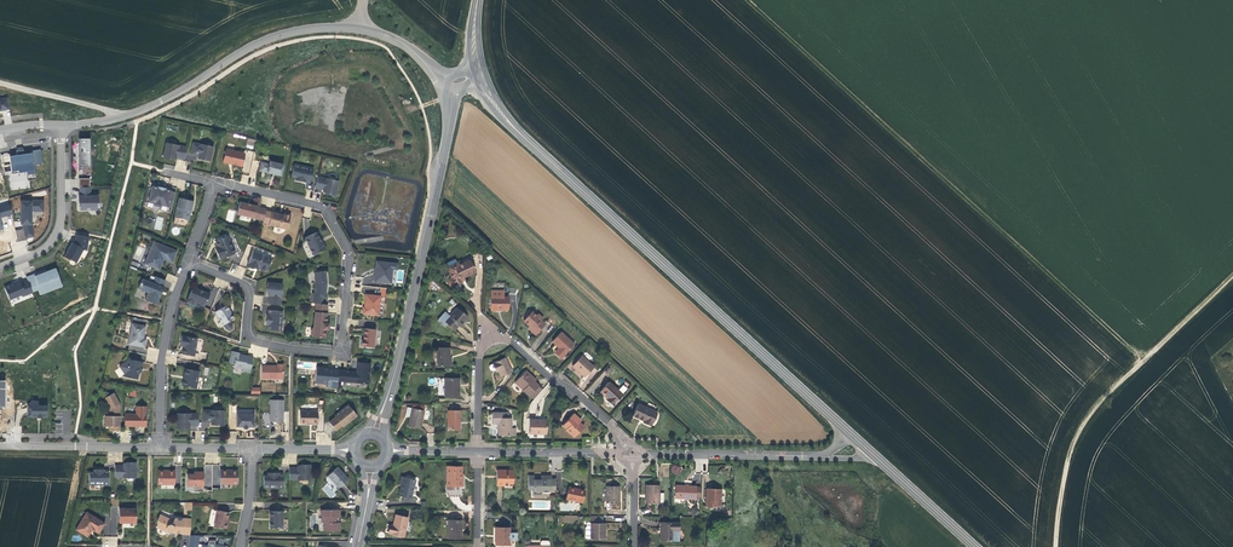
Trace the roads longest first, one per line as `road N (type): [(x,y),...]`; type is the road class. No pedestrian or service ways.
road 1 (residential): [(215,182),(329,212),(352,253),(341,352),(261,343),(248,321),(250,292),(187,262)]
road 2 (secondary): [(850,433),(526,140)]
road 3 (residential): [(61,124),(113,121),(266,39),(338,26),(402,43),(447,82)]
road 4 (track): [(1232,269),(1144,353),(1083,427),(1069,457),(1057,546)]
road 5 (tertiary): [(451,108),(405,342),(371,433)]
road 6 (residential): [(633,454),(573,388),(510,340),(494,337),(480,355),(478,451)]
road 7 (residential): [(157,449),(170,314),(187,262)]
road 8 (residential): [(823,456),(633,454)]
road 9 (residential): [(0,267),(40,253),(54,238),(62,216),(61,124)]
road 10 (residential): [(0,445),(157,449)]
road 11 (residential): [(633,454),(478,451)]
road 12 (secondary): [(975,546),(871,452)]

